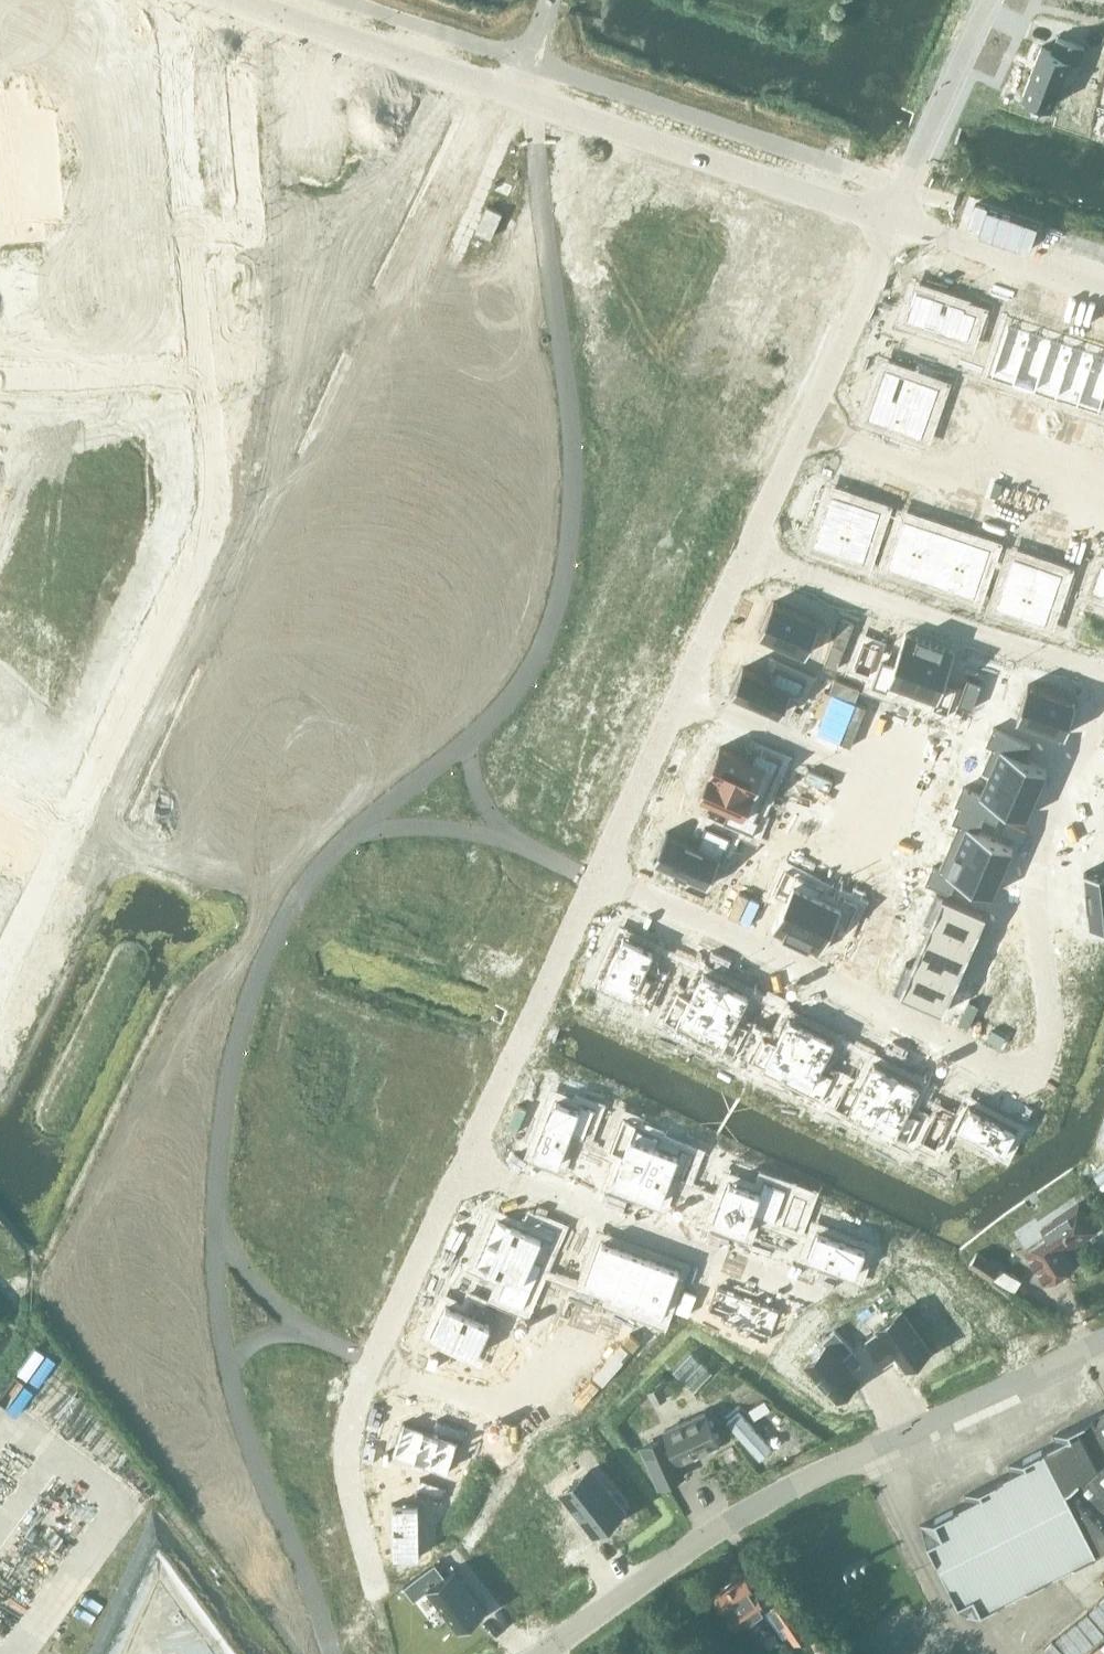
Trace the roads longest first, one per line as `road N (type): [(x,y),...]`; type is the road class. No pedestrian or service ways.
road 1 (residential): [(1103,710),(1037,881),(1050,1037),(1041,1066),(1024,1078),(601,877)]
road 2 (residential): [(227,0),(891,224)]
road 3 (unclassified): [(539,1653),(767,1501),(1103,1344)]
road 4 (residential): [(77,821),(221,518),(202,371)]
road 5 (residential): [(832,1300),(465,1162)]
road 6 (residential): [(1103,671),(805,577),(746,549)]
road 7 (residential): [(202,371),(167,0)]
road 8 (residential): [(601,877),(746,549)]
road 9 (residential): [(746,549),(891,224)]
road 10 (residential): [(465,1162),(601,877)]
road 11 (residential): [(891,224),(992,0)]
road 12 (residential): [(375,1595),(349,1492),(349,1449),(374,1356)]
road 13 (residential): [(891,224),(1103,294)]
road 14 (residential): [(374,1356),(465,1162)]
road 15 (residential): [(0,380),(202,371)]
road 16 (residential): [(535,1422),(374,1356)]
road 17 (residential): [(0,975),(77,821)]

